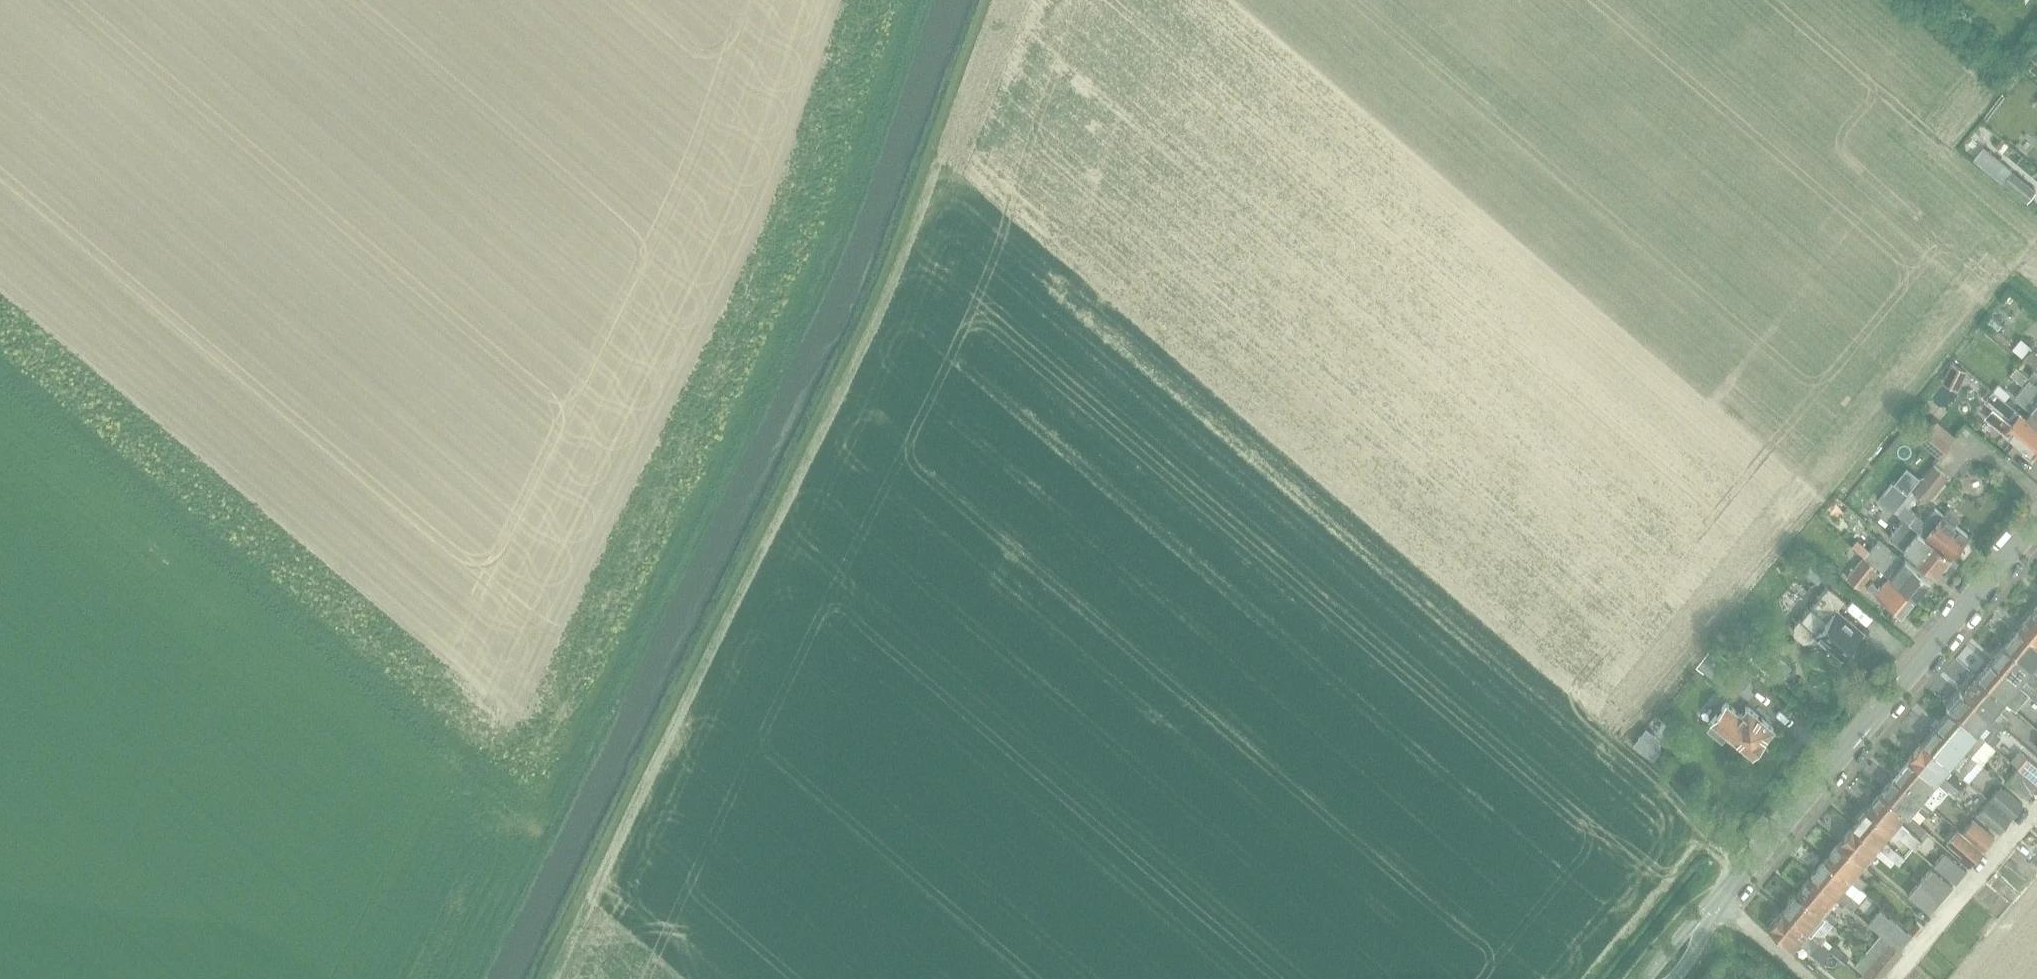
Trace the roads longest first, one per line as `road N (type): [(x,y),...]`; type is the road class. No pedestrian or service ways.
road 1 (tertiary): [(1659,978),(2036,522)]

